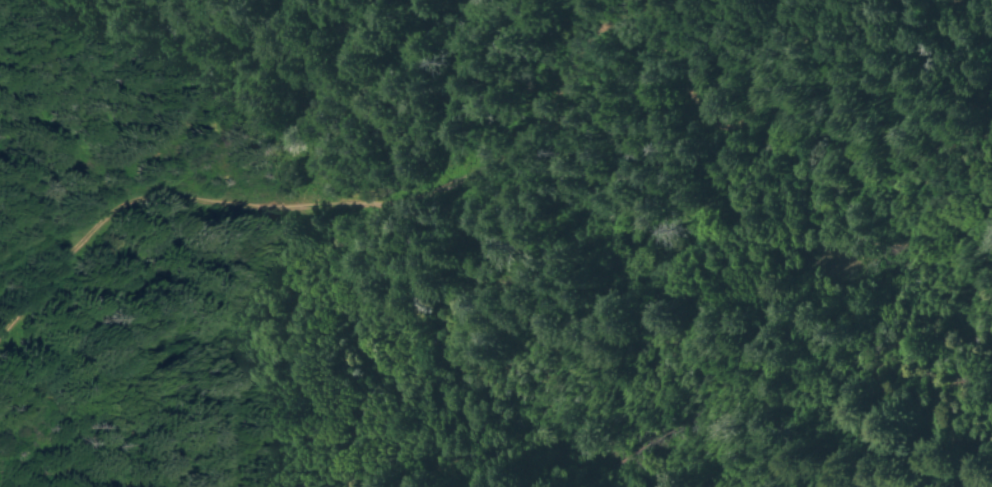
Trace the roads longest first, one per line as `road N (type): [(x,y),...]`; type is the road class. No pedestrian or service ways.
road 1 (track): [(782,0),(742,100),(726,119),(693,115),(633,55),(588,35),(574,44),(506,152),(457,182),(400,202),(141,201),(99,230),(52,293),(0,343)]

